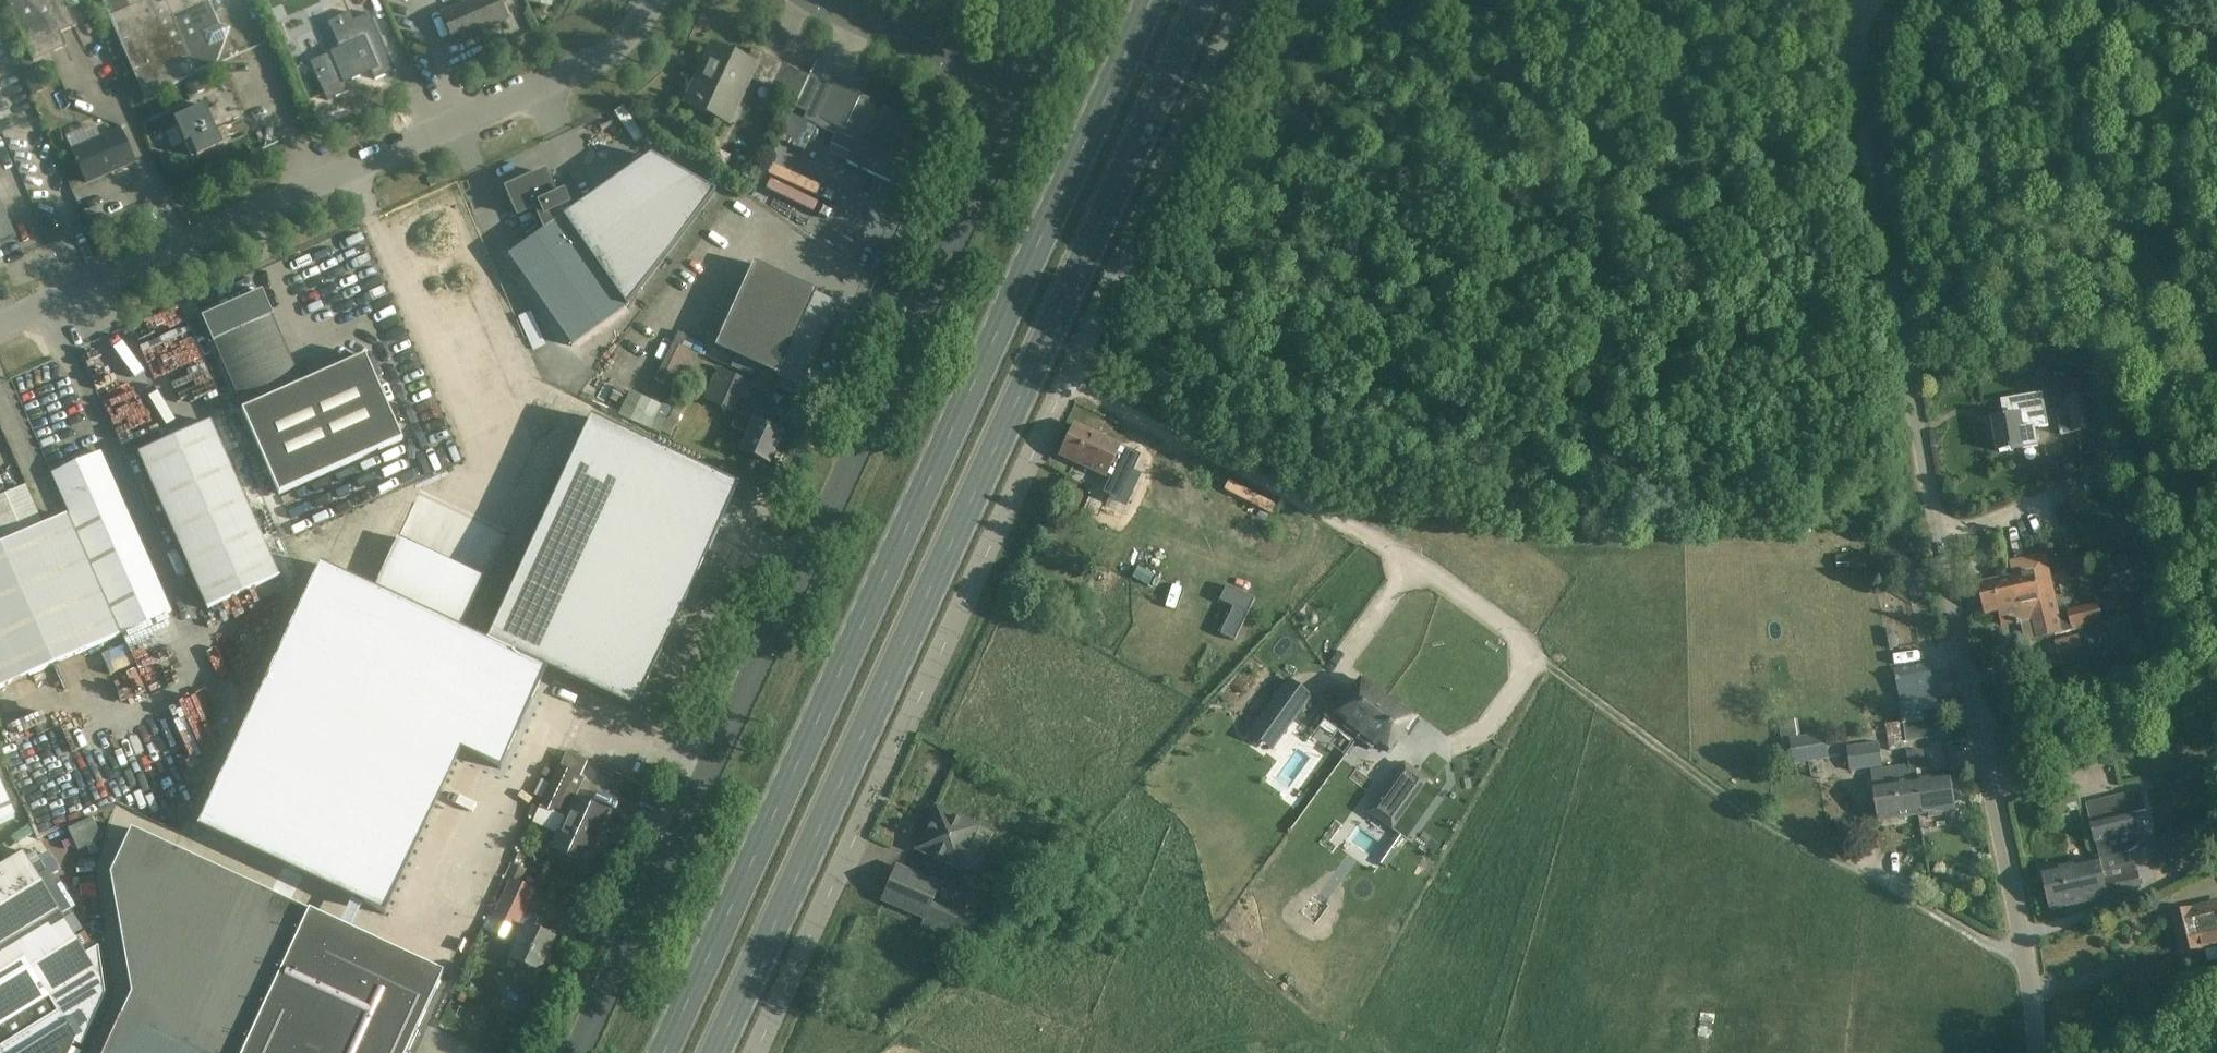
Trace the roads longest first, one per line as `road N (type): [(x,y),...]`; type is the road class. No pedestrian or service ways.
road 1 (primary): [(1152,0),(662,1052)]
road 2 (primary): [(715,1052),(1204,0)]
road 3 (unclassified): [(2039,1052),(1937,528),(1854,0)]
road 4 (unclassified): [(575,1052),(1019,93)]
road 5 (unclassified): [(756,1052),(1067,381)]
road 6 (unclassified): [(0,325),(589,63),(625,38),(651,0)]
road 7 (track): [(2026,961),(1768,825),(1535,655)]
road 8 (unclassified): [(1067,381),(1409,563),(1535,655)]
road 9 (unclassified): [(1067,381),(1243,0)]
road 10 (unclassified): [(1019,93),(819,0)]

